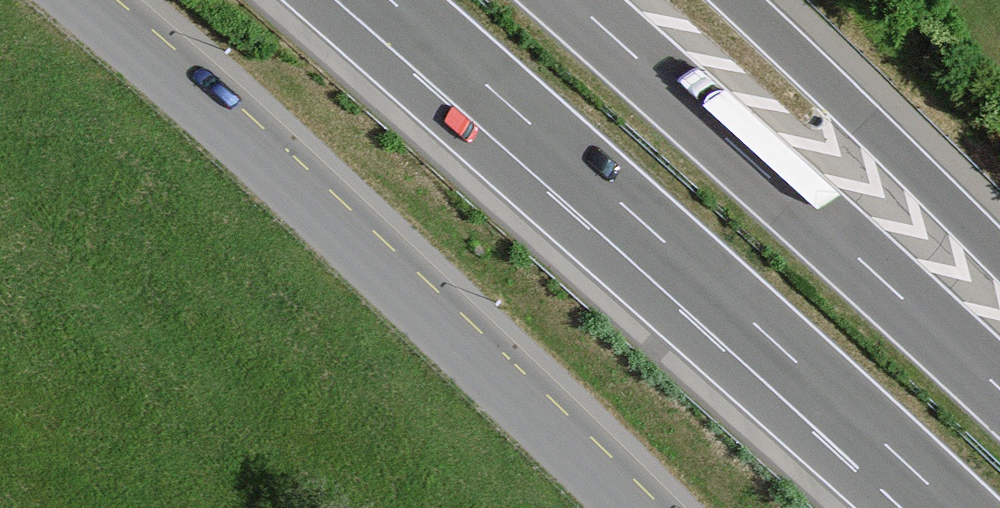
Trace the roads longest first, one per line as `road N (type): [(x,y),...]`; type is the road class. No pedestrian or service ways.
road 1 (residential): [(87,0),(398,278),(633,507)]
road 2 (motorway): [(516,112),(951,507)]
road 3 (motorway): [(999,388),(573,0)]
road 4 (motorway): [(999,261),(736,0)]
road 5 (motorway): [(369,0),(516,112)]
road 6 (motorway): [(388,0),(516,112)]

